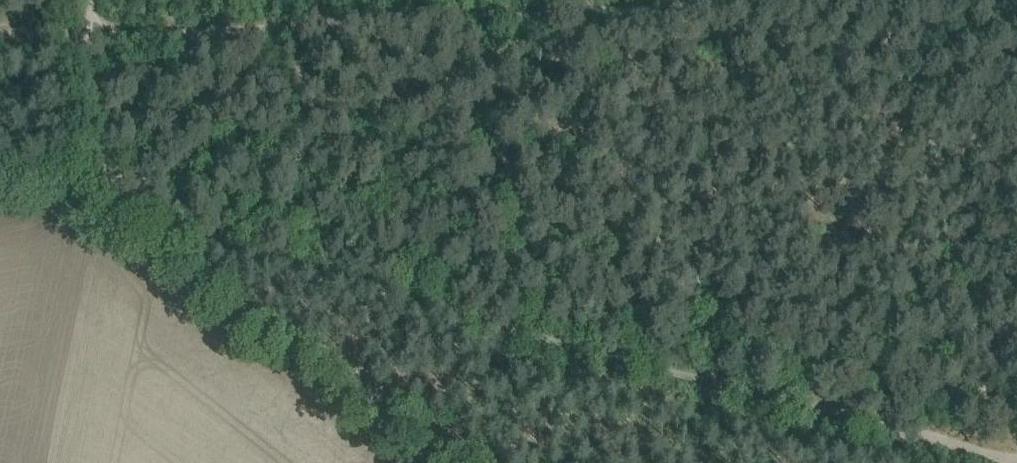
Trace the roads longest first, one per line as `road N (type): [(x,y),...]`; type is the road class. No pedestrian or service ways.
road 1 (track): [(88,30),(840,0)]

